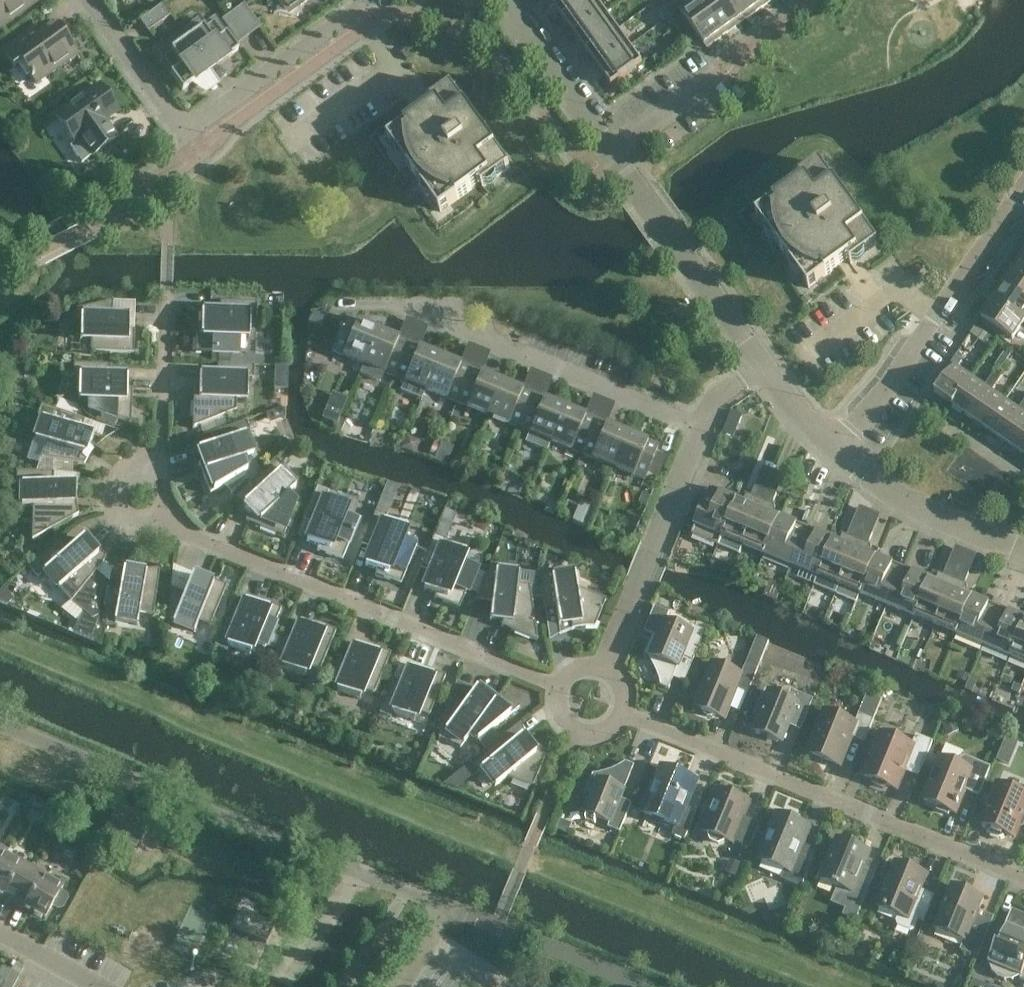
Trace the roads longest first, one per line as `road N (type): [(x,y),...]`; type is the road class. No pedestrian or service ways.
road 1 (residential): [(645,986),(0,724)]
road 2 (residential): [(1023,878),(622,713)]
road 3 (residential): [(559,687),(167,524)]
road 4 (residential): [(708,426),(393,303),(338,303)]
road 5 (residential): [(832,448),(871,410),(1023,187)]
road 6 (residential): [(761,371),(611,150)]
road 7 (residential): [(601,667),(708,426)]
road 8 (residential): [(1023,552),(866,483),(832,448)]
road 9 (residential): [(186,132),(362,4)]
road 10 (residential): [(611,150),(500,0)]
road 11 (residential): [(158,469),(166,291)]
road 12 (residential): [(186,132),(93,0)]
road 13 (residential): [(611,150),(722,69)]
road 14 (residential): [(158,469),(122,480),(115,505),(132,526),(167,524)]

